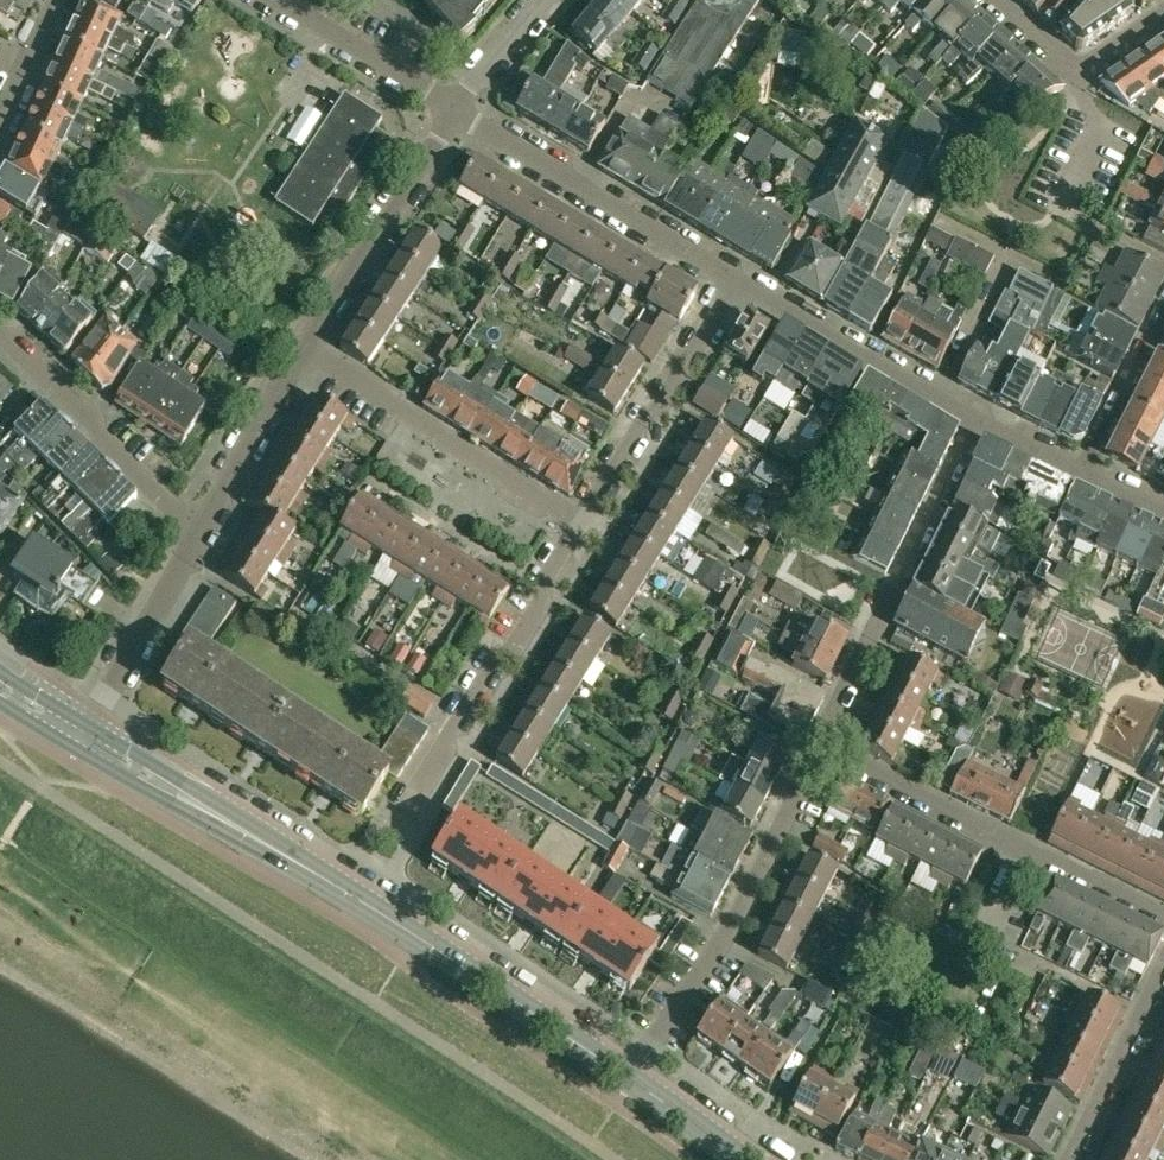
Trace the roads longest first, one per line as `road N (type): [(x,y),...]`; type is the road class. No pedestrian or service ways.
road 1 (tertiary): [(630,1080),(287,854),(82,735)]
road 2 (residential): [(630,1080),(745,900),(819,743)]
road 3 (residential): [(384,835),(497,655),(513,651),(581,522)]
road 4 (residential): [(819,743),(975,418)]
road 5 (residential): [(581,522),(303,346)]
road 6 (residential): [(738,280),(456,111)]
road 7 (residential): [(581,522),(738,280)]
road 8 (residential): [(197,534),(0,331)]
road 9 (residential): [(303,346),(456,111)]
road 10 (residential): [(975,418),(738,280)]
road 11 (residential): [(1031,849),(819,743)]
road 12 (residential): [(82,735),(197,534)]
road 13 (residential): [(197,534),(303,346)]
road 14 (residential): [(1068,1159),(1163,971)]
road 15 (residential): [(456,111),(280,0)]
road 16 (residential): [(1081,469),(1163,302)]
road 17 (residential): [(1163,914),(1031,849)]
road 18 (residential): [(456,111),(542,0)]
road 19 (tertiary): [(739,1159),(630,1080)]
road 20 (residential): [(0,113),(58,0)]

